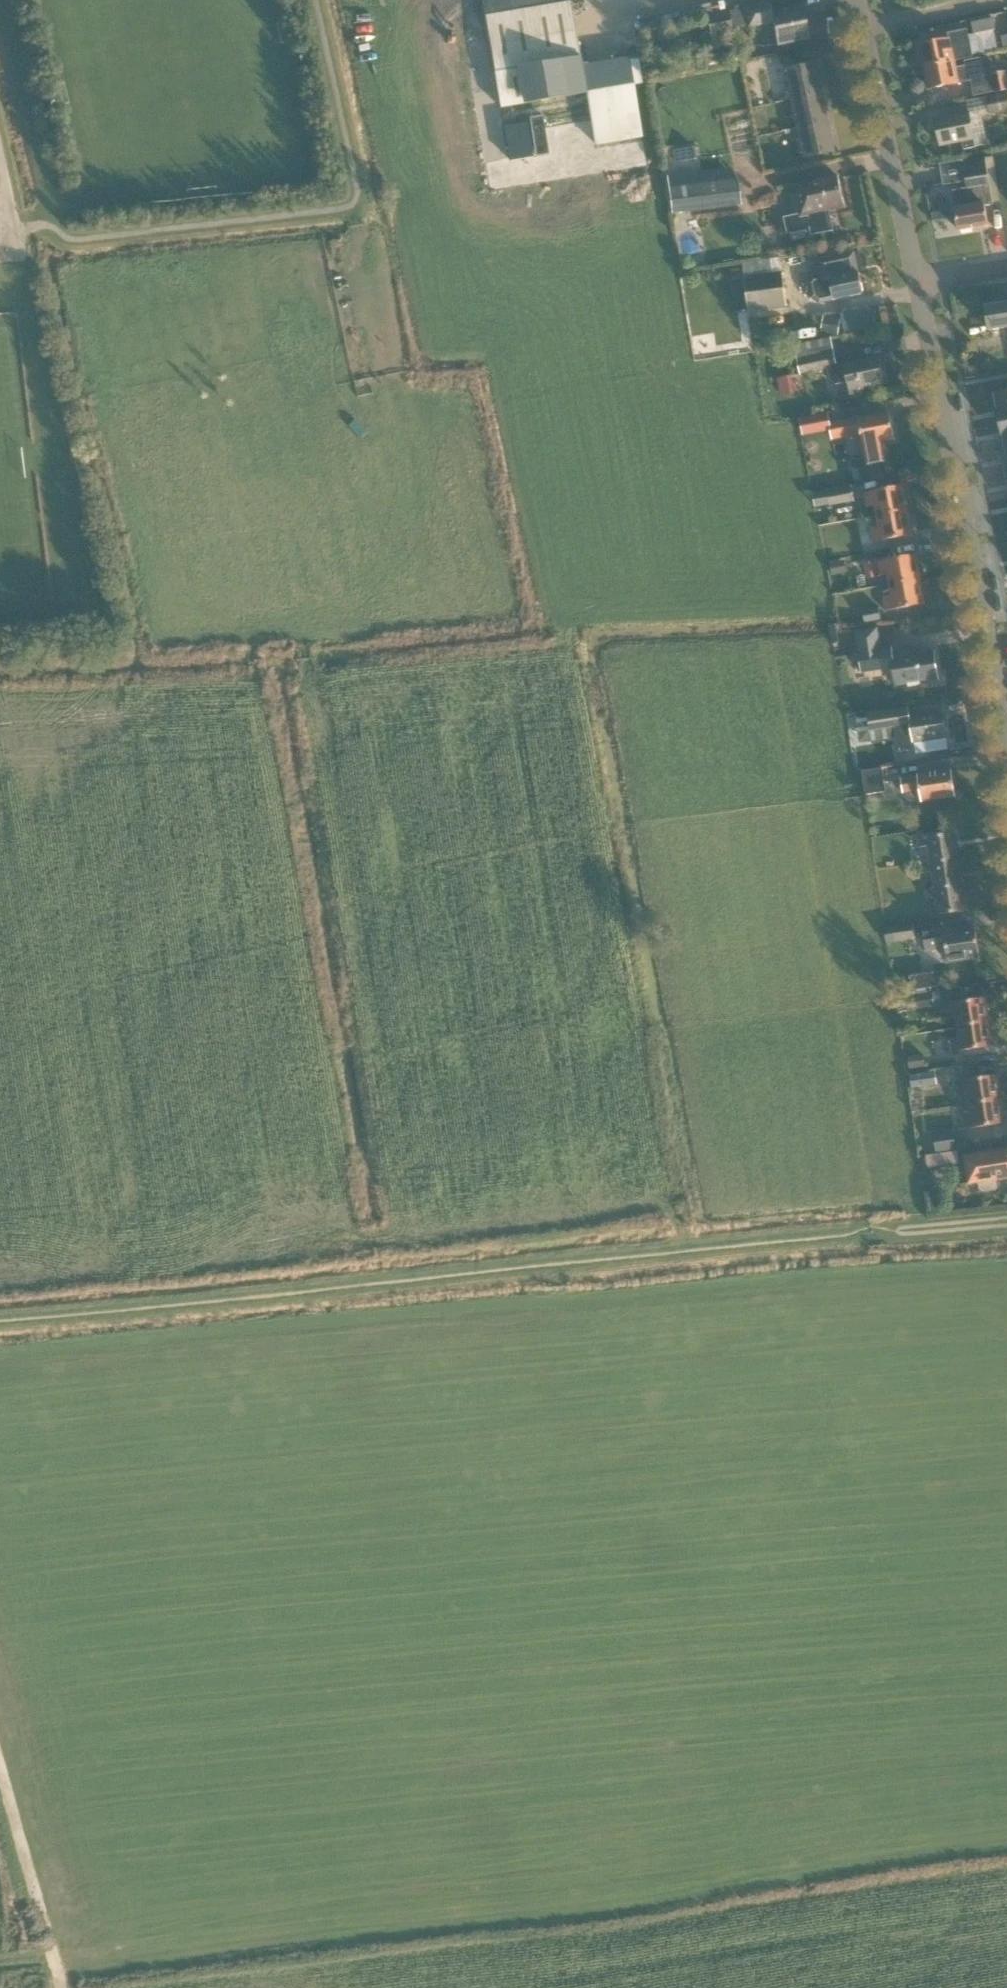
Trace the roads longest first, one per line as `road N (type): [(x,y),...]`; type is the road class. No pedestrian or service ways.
road 1 (unclassified): [(1006,754),(921,282)]
road 2 (unclassified): [(921,282),(855,0)]
road 3 (track): [(61,1987),(0,1769)]

